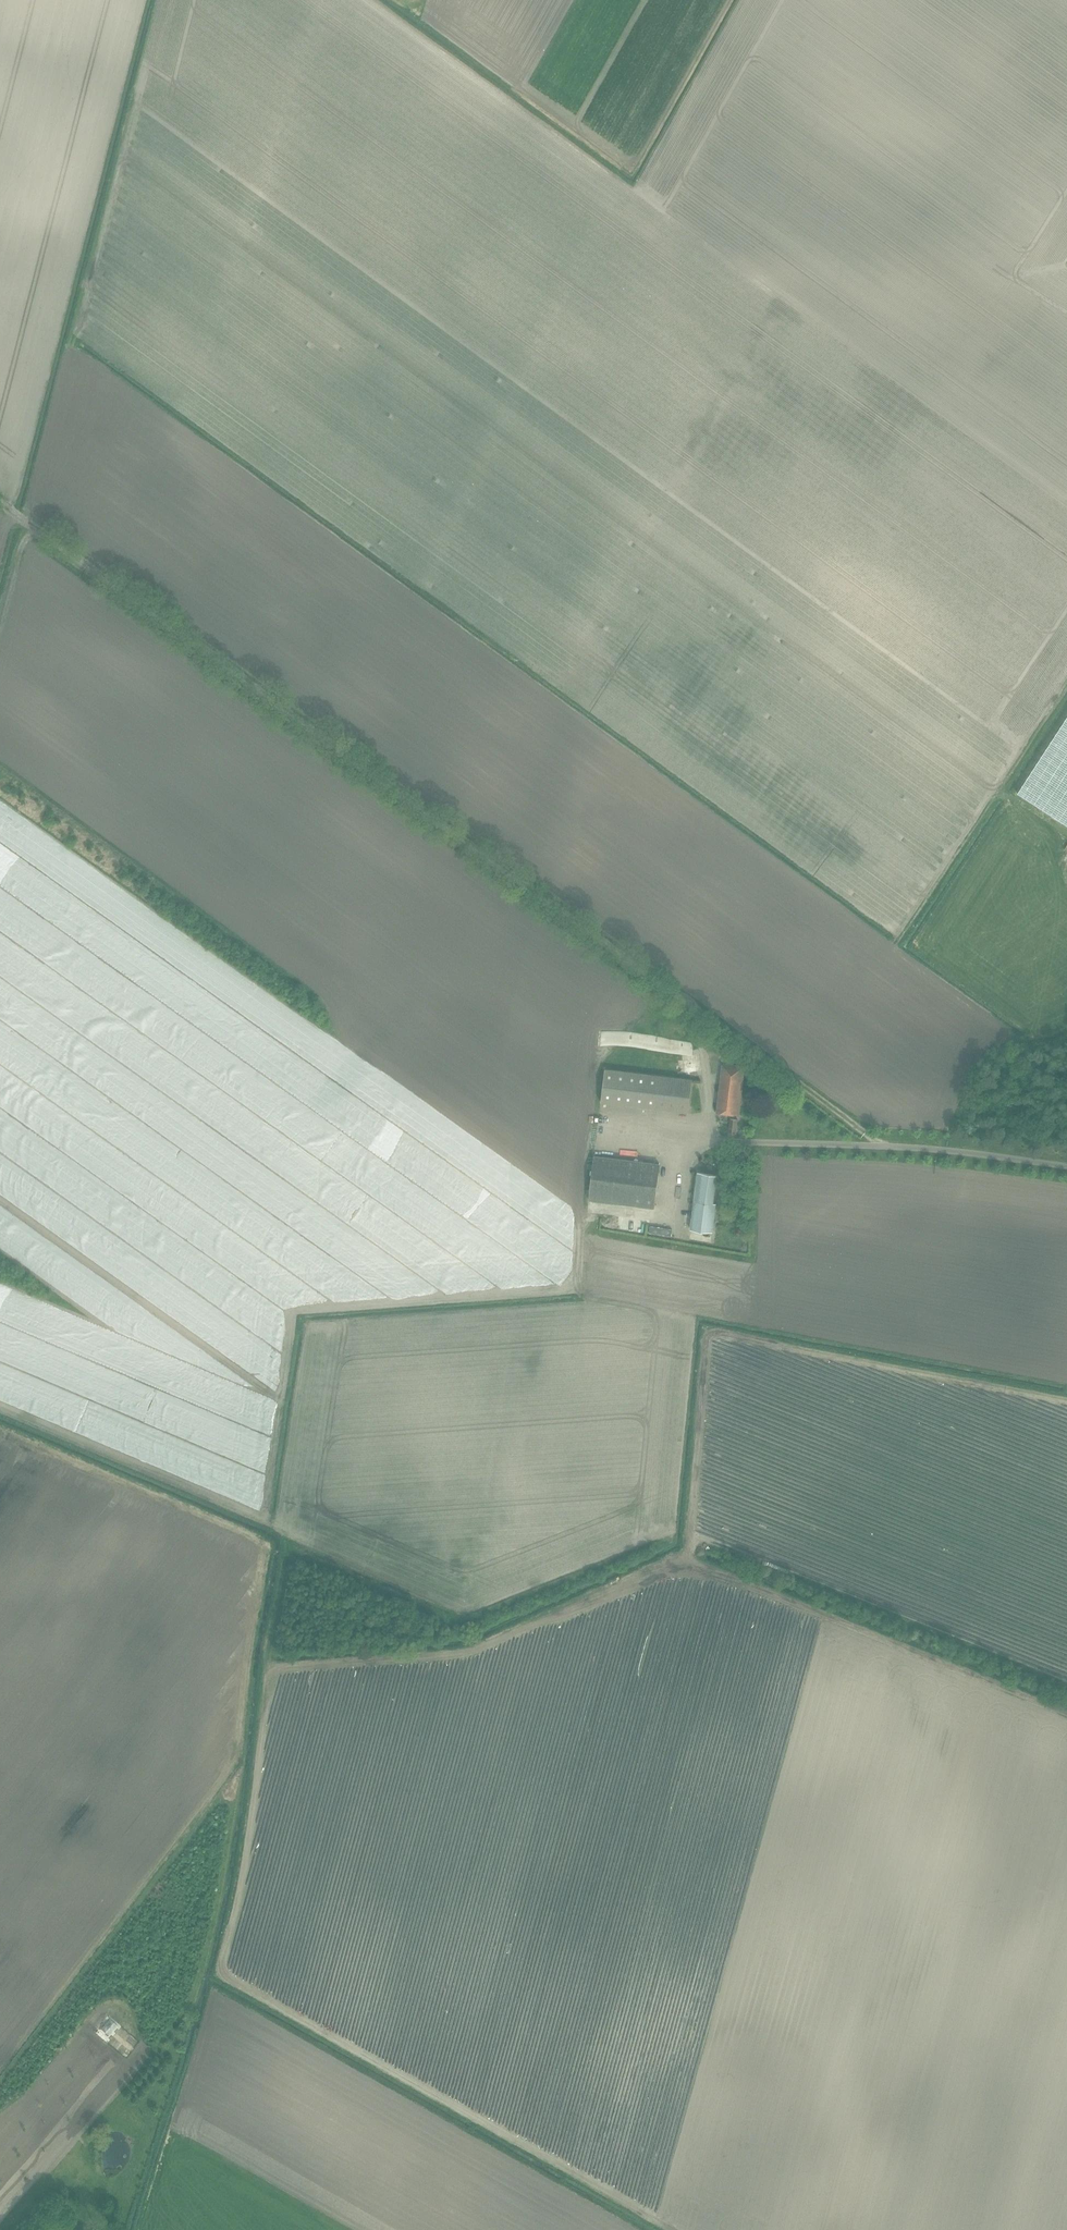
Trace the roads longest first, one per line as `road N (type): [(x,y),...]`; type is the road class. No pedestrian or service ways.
road 1 (unclassified): [(1066,1168),(886,1155),(861,1139)]

